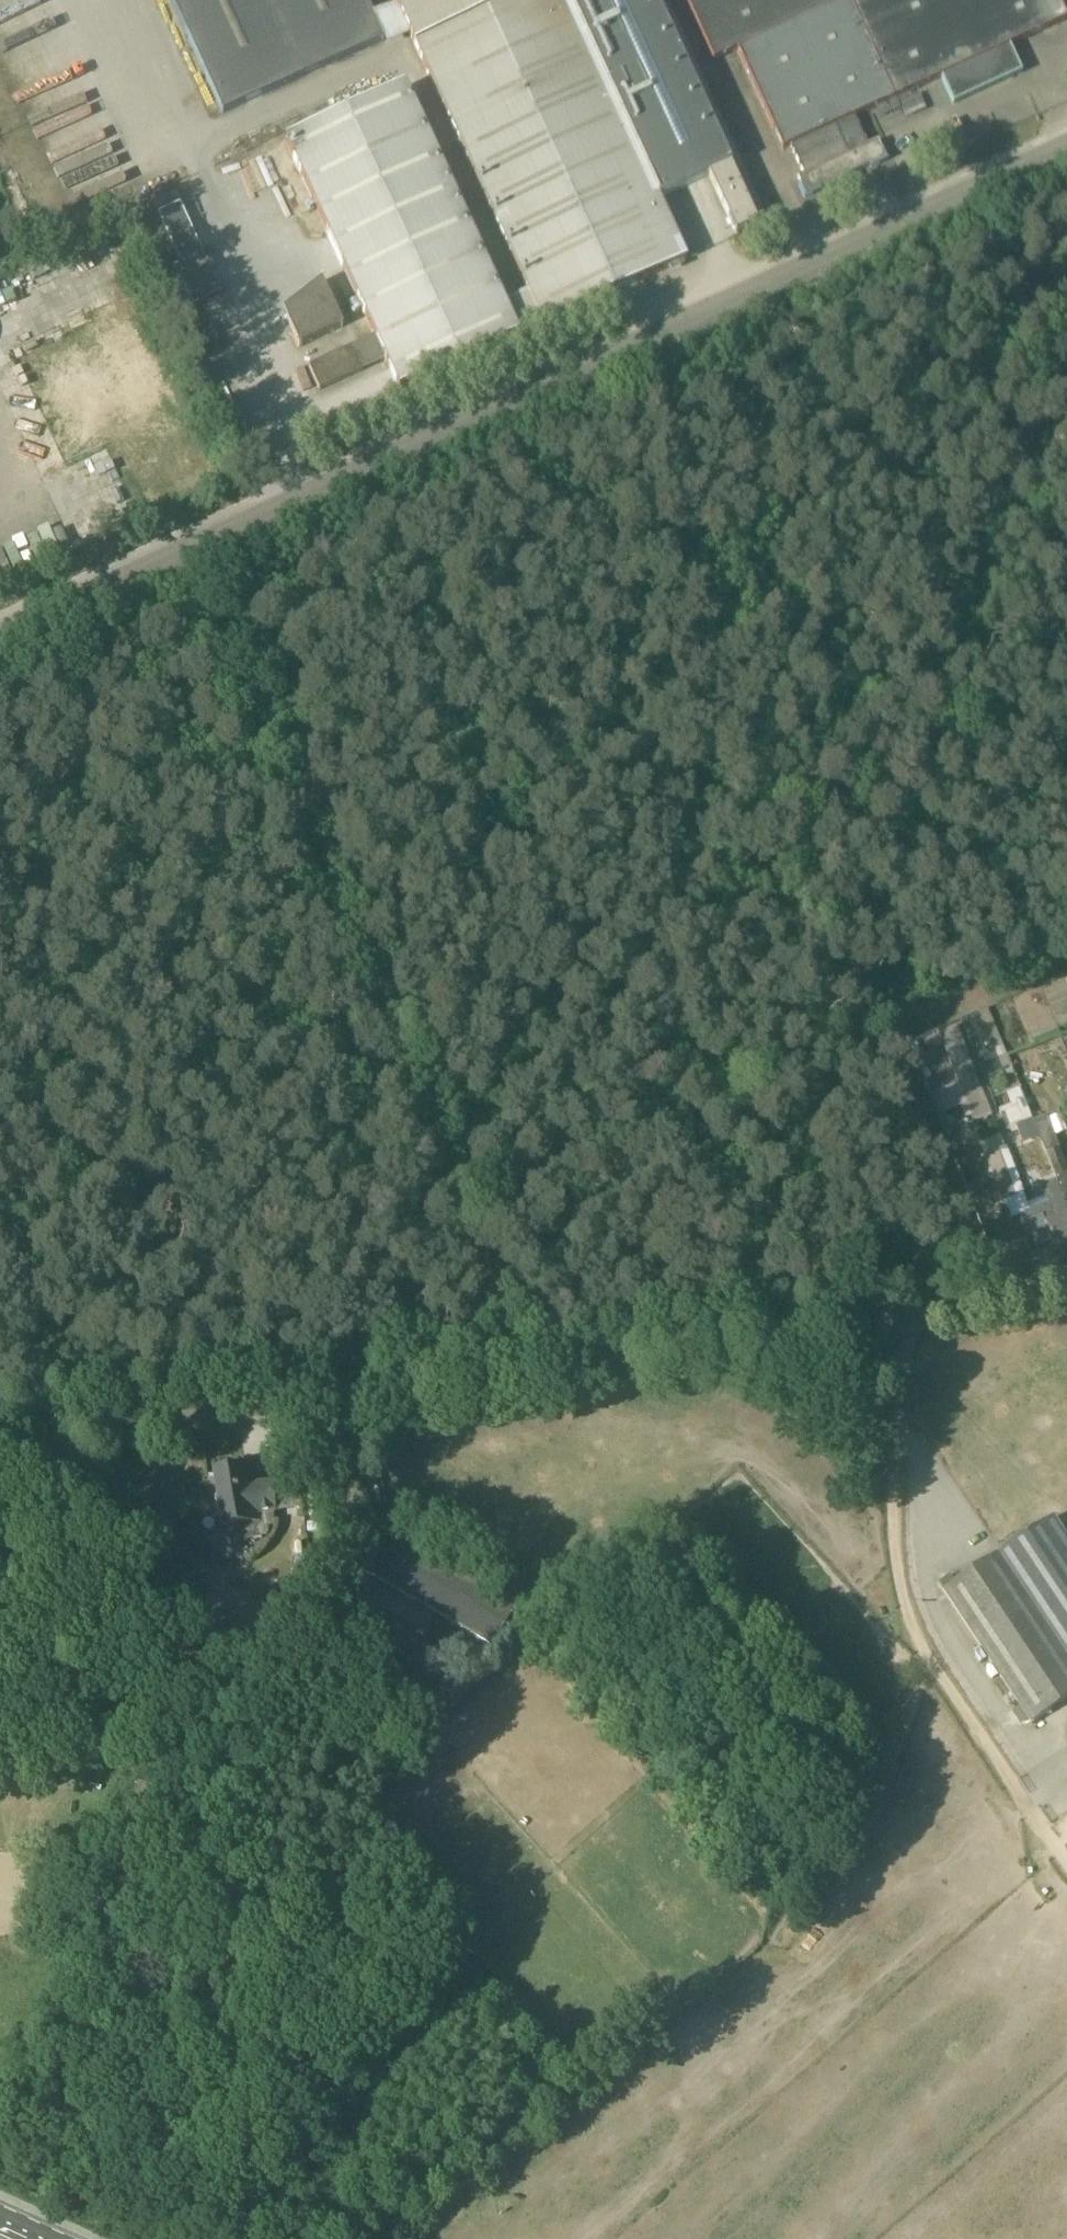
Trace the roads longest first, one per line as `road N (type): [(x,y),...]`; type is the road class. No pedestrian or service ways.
road 1 (unclassified): [(0,633),(1066,149)]
road 2 (unclassified): [(0,1450),(363,1390),(915,1316)]
road 3 (track): [(1066,1868),(957,1703),(907,1605),(894,1546),(897,1432)]
road 4 (unclassified): [(915,1316),(1066,1288)]

